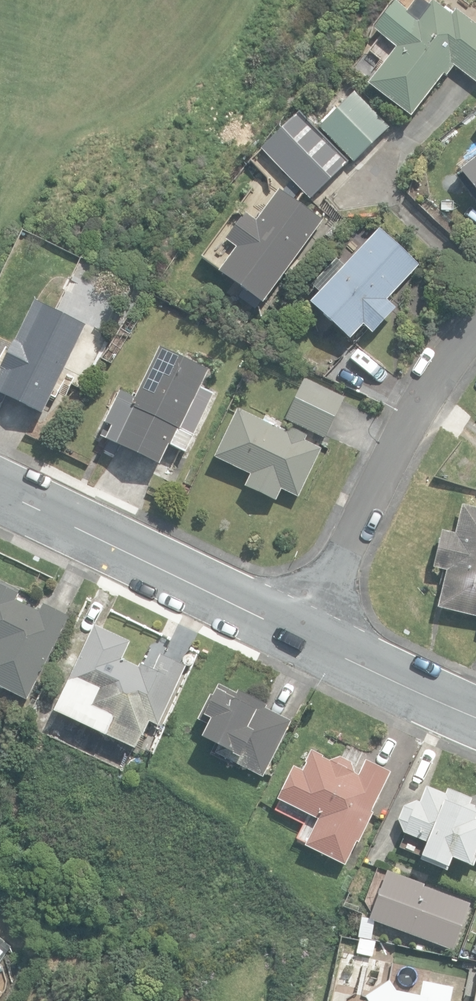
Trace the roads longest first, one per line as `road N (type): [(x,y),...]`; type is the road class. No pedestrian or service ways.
road 1 (residential): [(475,343),(425,410),(299,634)]
road 2 (tertiary): [(299,634),(0,495)]
road 3 (tertiary): [(475,710),(299,634)]

